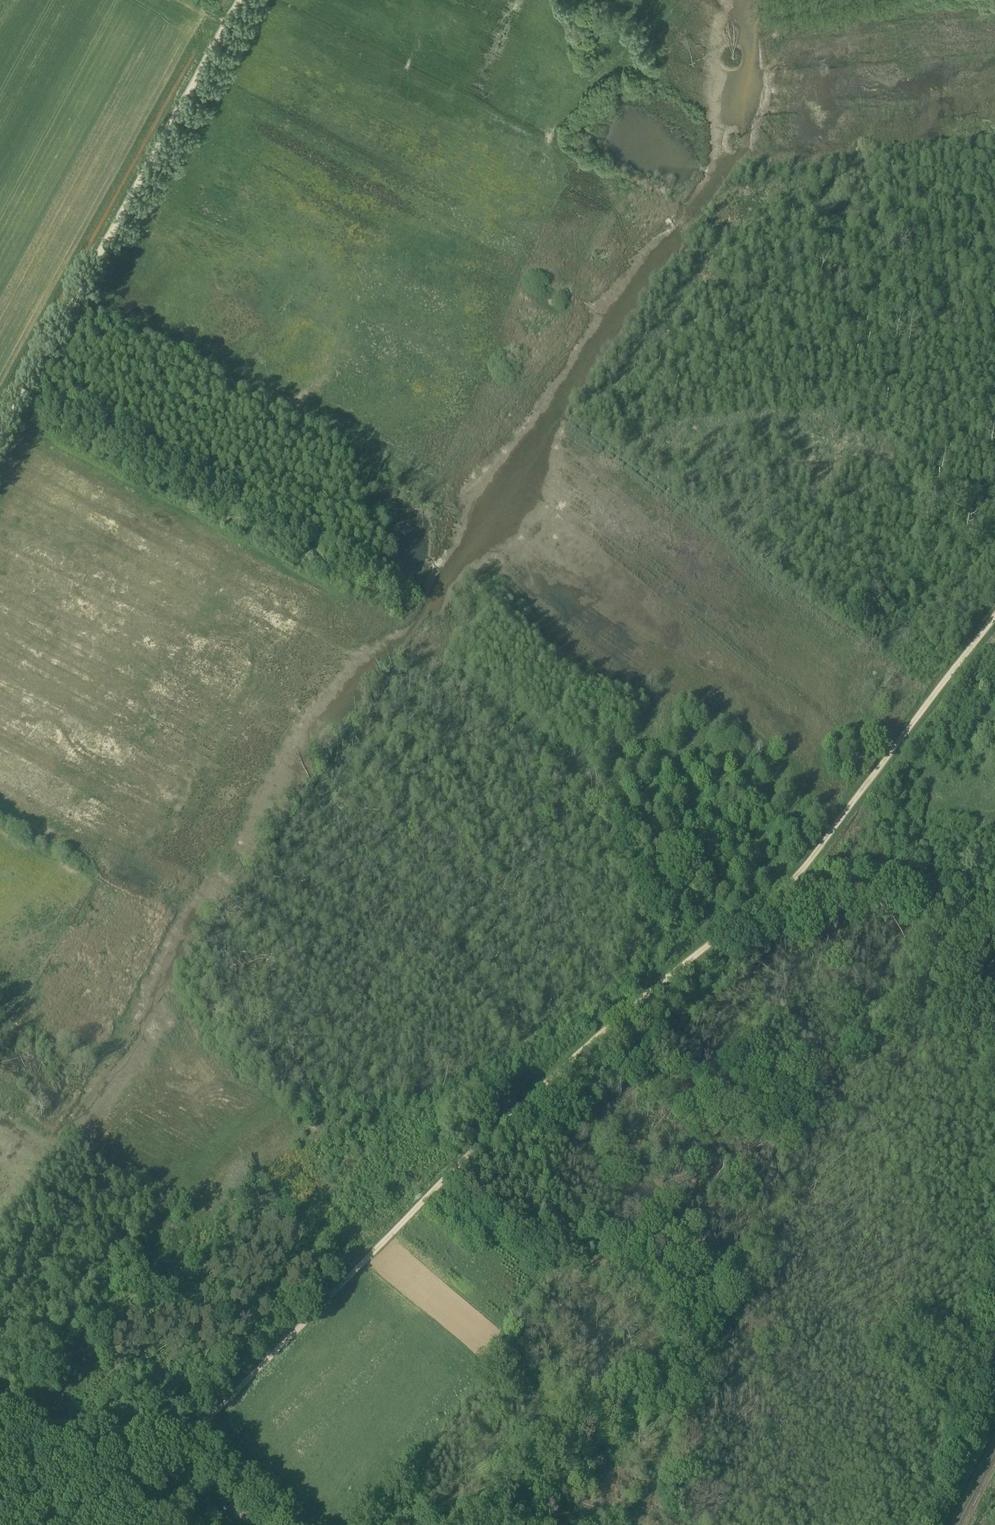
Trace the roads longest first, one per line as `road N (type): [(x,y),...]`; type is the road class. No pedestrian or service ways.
road 1 (track): [(794,886),(445,1179),(182,1437)]
road 2 (track): [(0,444),(241,0)]
road 3 (track): [(994,624),(794,886)]
road 4 (unclassified): [(286,1524),(182,1437),(0,1417)]
road 5 (track): [(70,1424),(67,1380),(90,1337),(188,1267),(195,1228)]
road 6 (track): [(994,922),(901,894),(794,886)]

